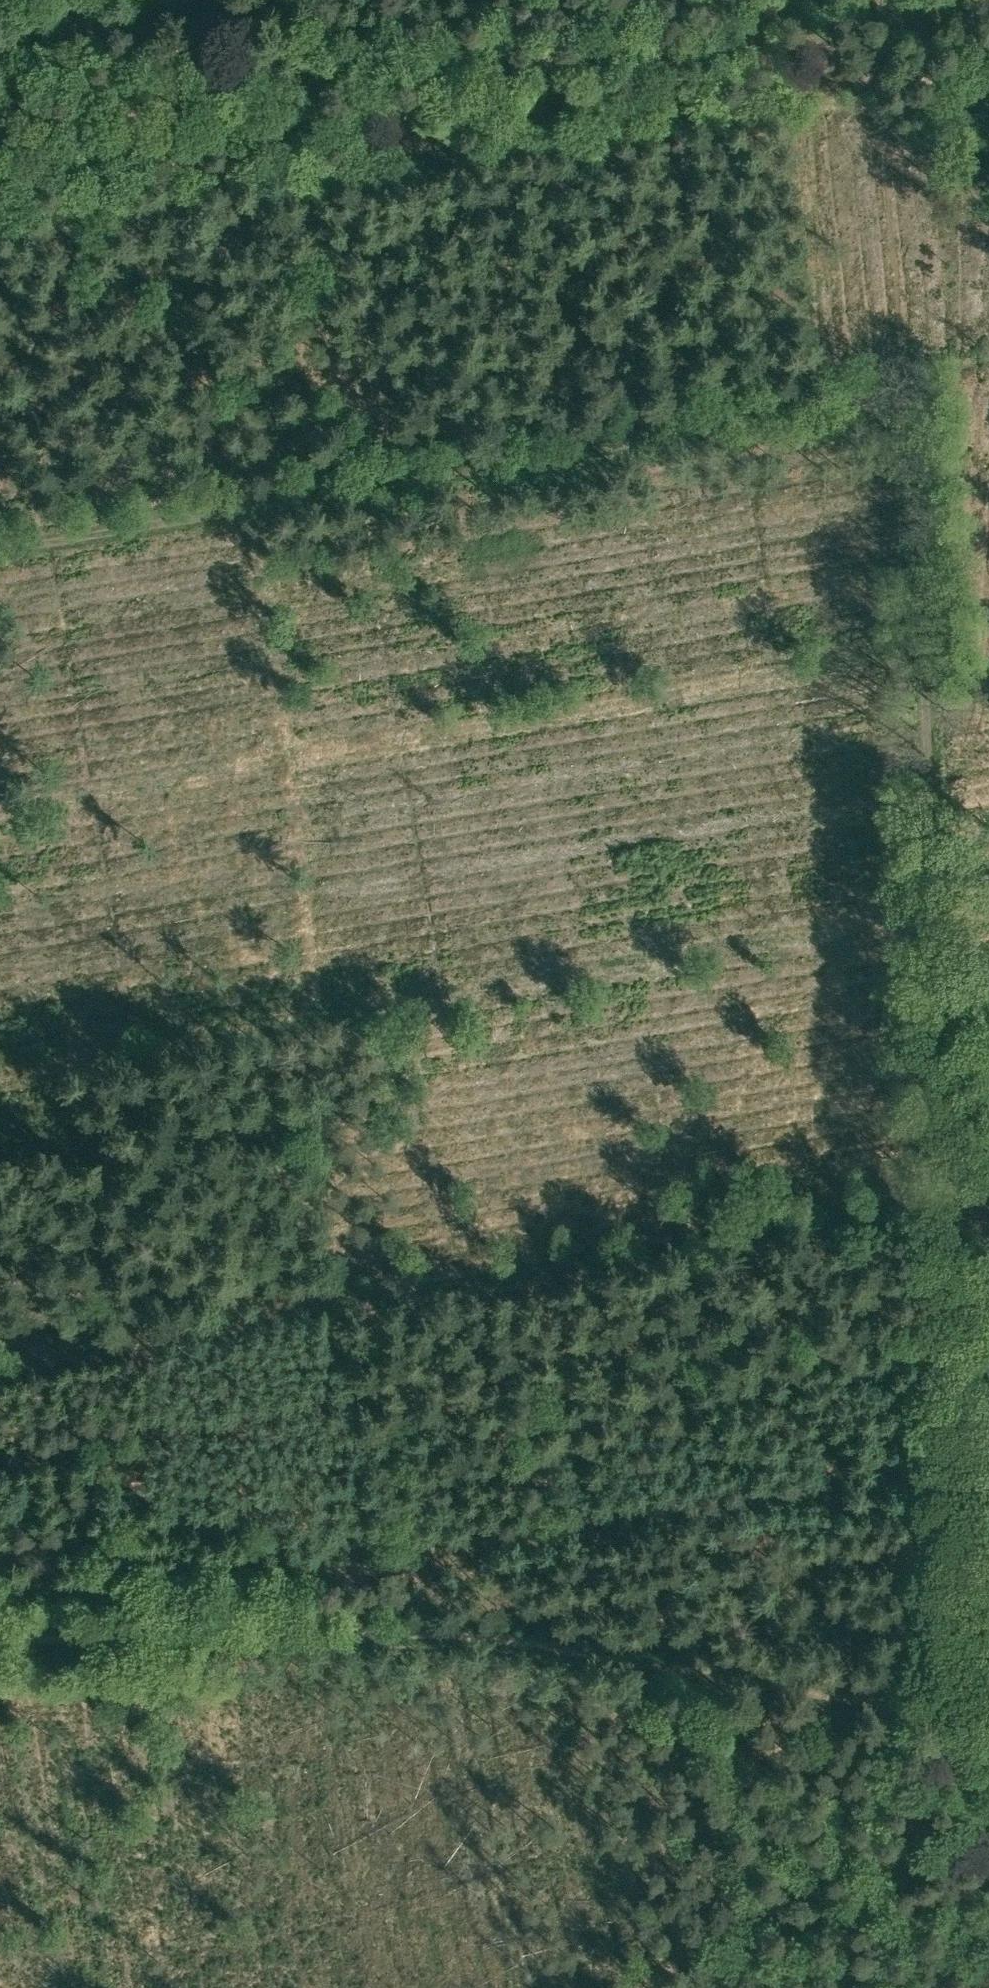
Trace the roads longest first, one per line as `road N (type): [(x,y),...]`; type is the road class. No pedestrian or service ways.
road 1 (track): [(988,1843),(963,1758),(911,399),(0,544)]
road 2 (track): [(932,914),(308,1032),(340,1318),(0,1383)]
road 3 (track): [(964,1724),(934,1712),(462,1636),(0,1638)]

